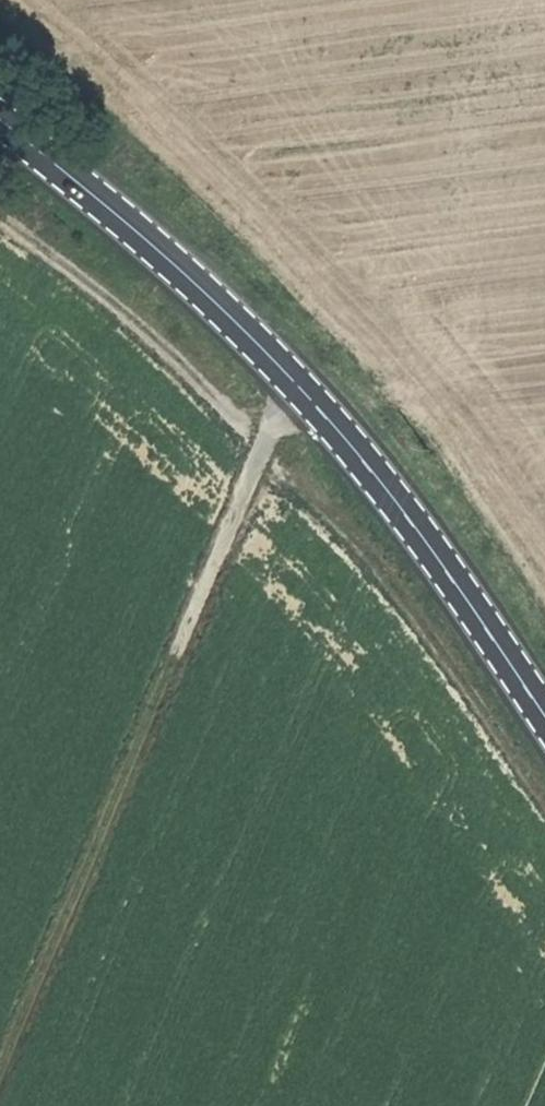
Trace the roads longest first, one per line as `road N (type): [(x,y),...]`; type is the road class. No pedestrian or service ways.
road 1 (secondary): [(544,716),(340,434),(228,318),(0,122)]
road 2 (track): [(294,386),(0,1084)]

